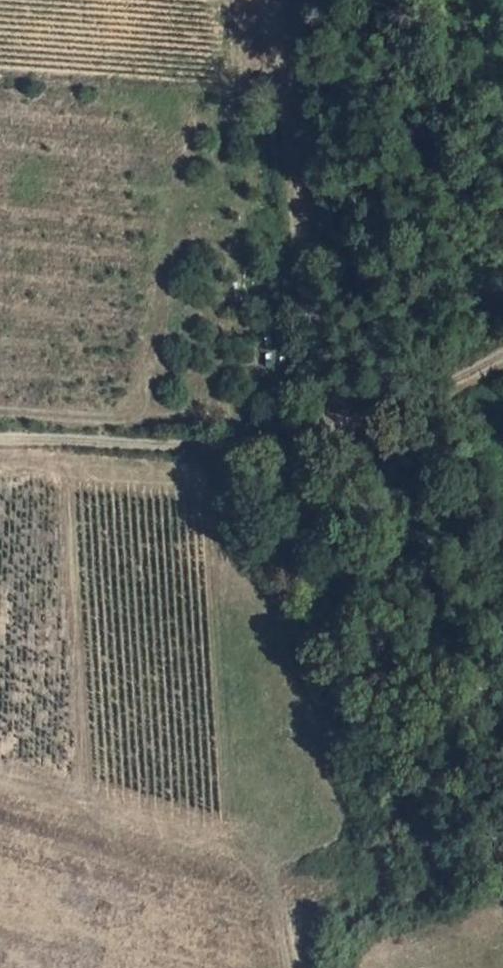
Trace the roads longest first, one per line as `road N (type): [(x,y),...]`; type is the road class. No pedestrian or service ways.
road 1 (track): [(0,438),(295,448),(502,351)]

